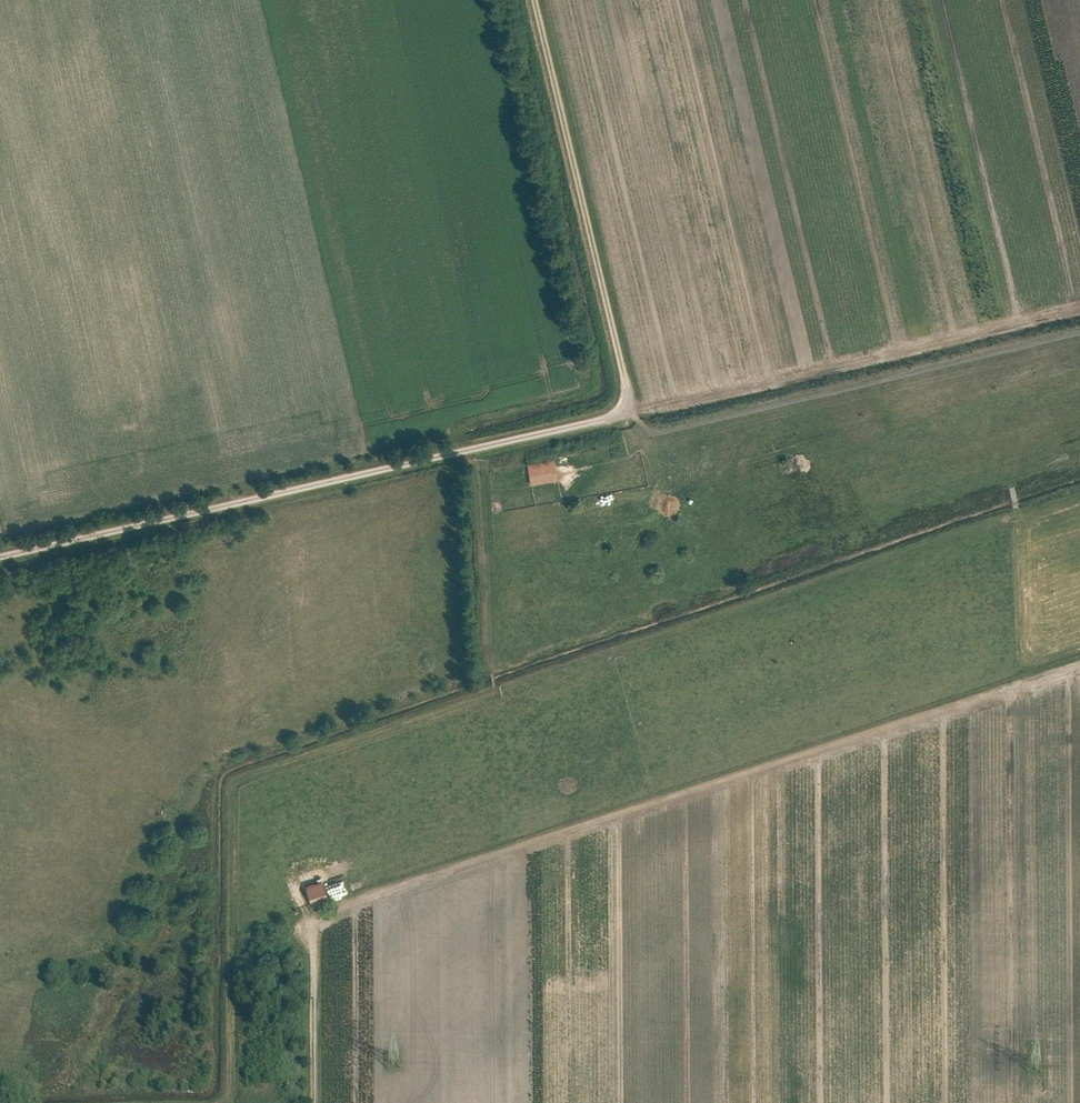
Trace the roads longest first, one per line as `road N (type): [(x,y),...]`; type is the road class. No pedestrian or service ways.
road 1 (track): [(0,556),(636,411)]
road 2 (track): [(636,411),(539,0)]
road 3 (track): [(318,1102),(318,933)]

